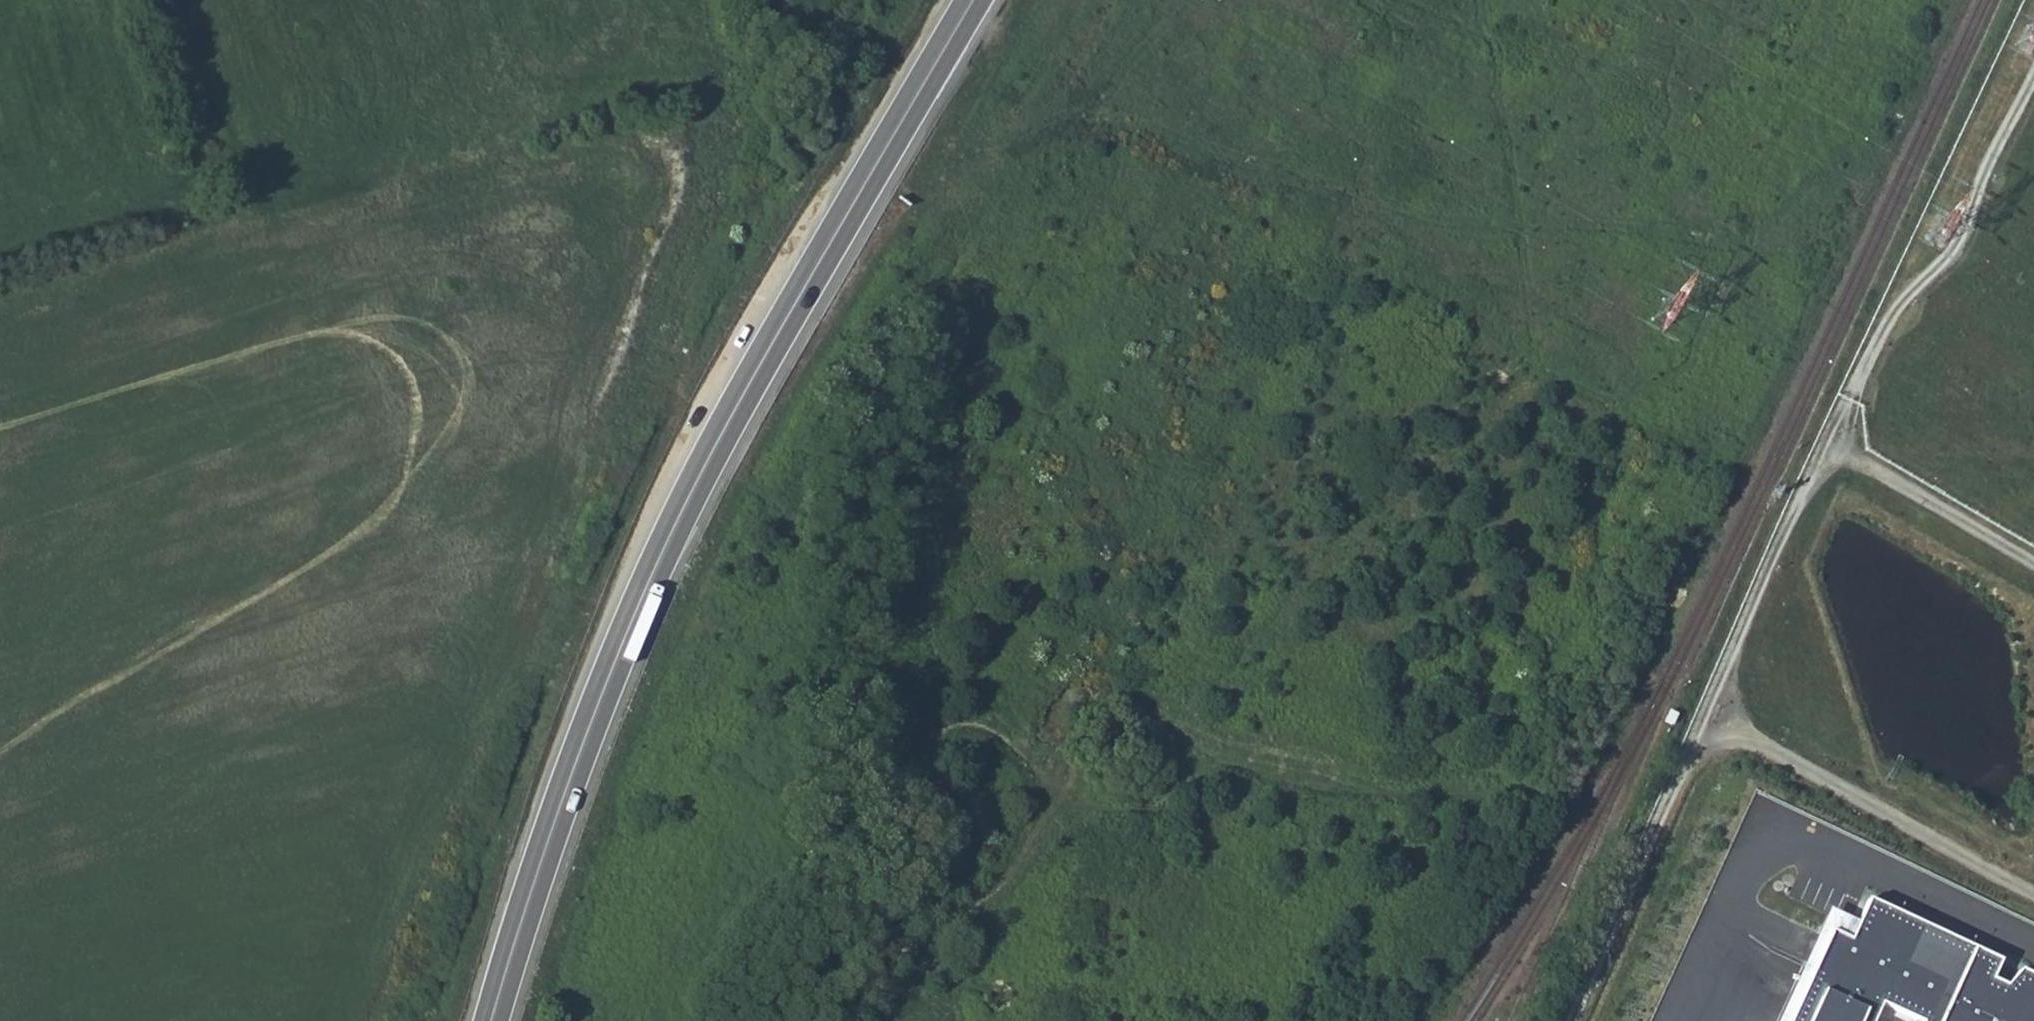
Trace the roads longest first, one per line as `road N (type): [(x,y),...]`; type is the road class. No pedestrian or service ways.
road 1 (secondary): [(972,0),(676,523),(556,818),(496,1020)]
road 2 (track): [(2033,901),(1706,713),(1827,440),(2033,564)]
road 3 (track): [(1706,713),(1566,1020)]

